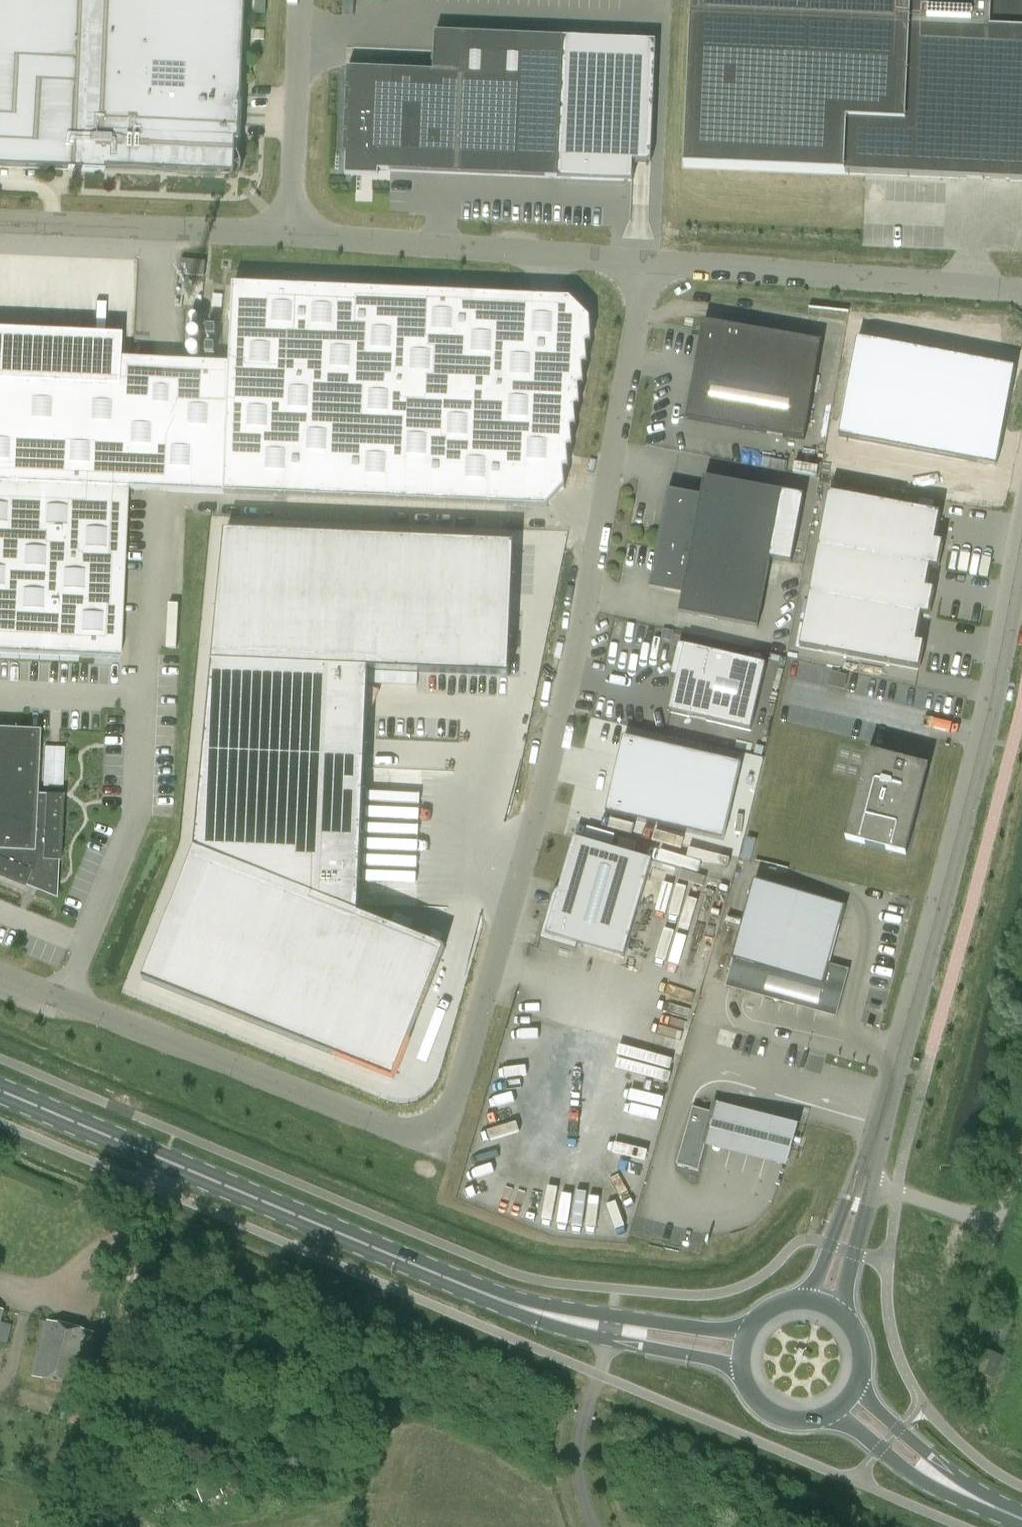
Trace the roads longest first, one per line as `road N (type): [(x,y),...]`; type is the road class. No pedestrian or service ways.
road 1 (unclassified): [(642,261),(640,308),(536,823),(447,1117),(435,1132),(415,1135),(0,970)]
road 2 (unclassified): [(870,1162),(979,738),(1021,518)]
road 3 (primary): [(342,1235),(514,1313),(704,1356),(731,1375)]
road 4 (primary): [(740,1321),(685,1326),(567,1309),(342,1235)]
road 5 (unclassified): [(642,261),(1021,291)]
road 6 (primary): [(342,1235),(0,1090)]
road 7 (unclassified): [(289,235),(642,261)]
road 8 (unclassified): [(0,222),(289,235)]
road 9 (unclassified): [(299,0),(289,235)]
road 10 (primary): [(826,1413),(905,1469),(1021,1526)]
road 11 (primary): [(1021,1513),(941,1467),(870,1406),(854,1377)]
road 12 (unclassified): [(839,1314),(873,1183)]
road 13 (unclassified): [(998,1222),(873,1183)]
road 14 (unclassified): [(859,1178),(807,1298)]

